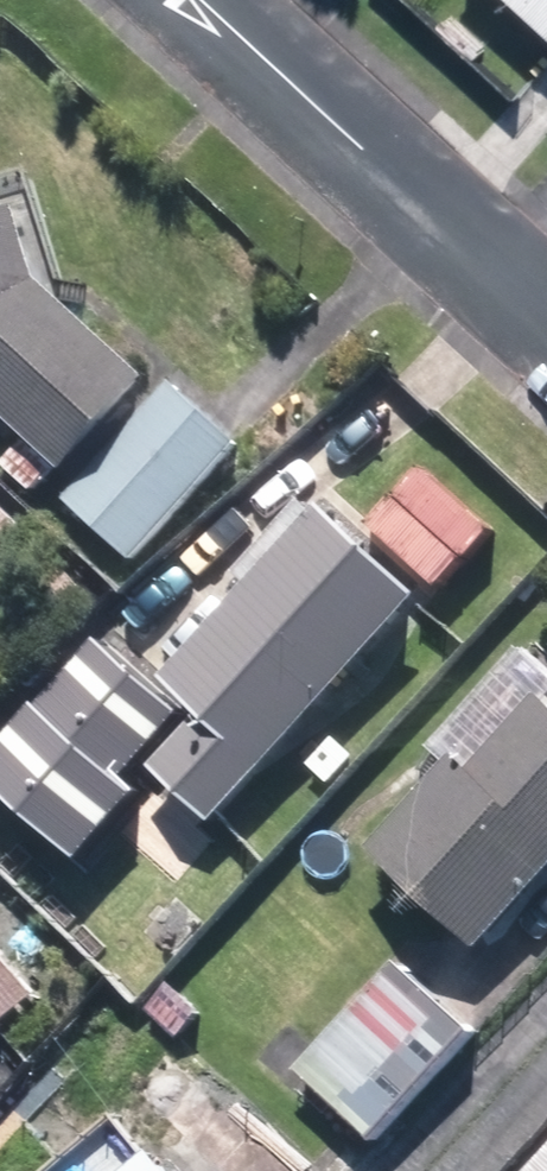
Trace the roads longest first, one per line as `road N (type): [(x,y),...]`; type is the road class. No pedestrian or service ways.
road 1 (residential): [(546,315),(209,0)]

